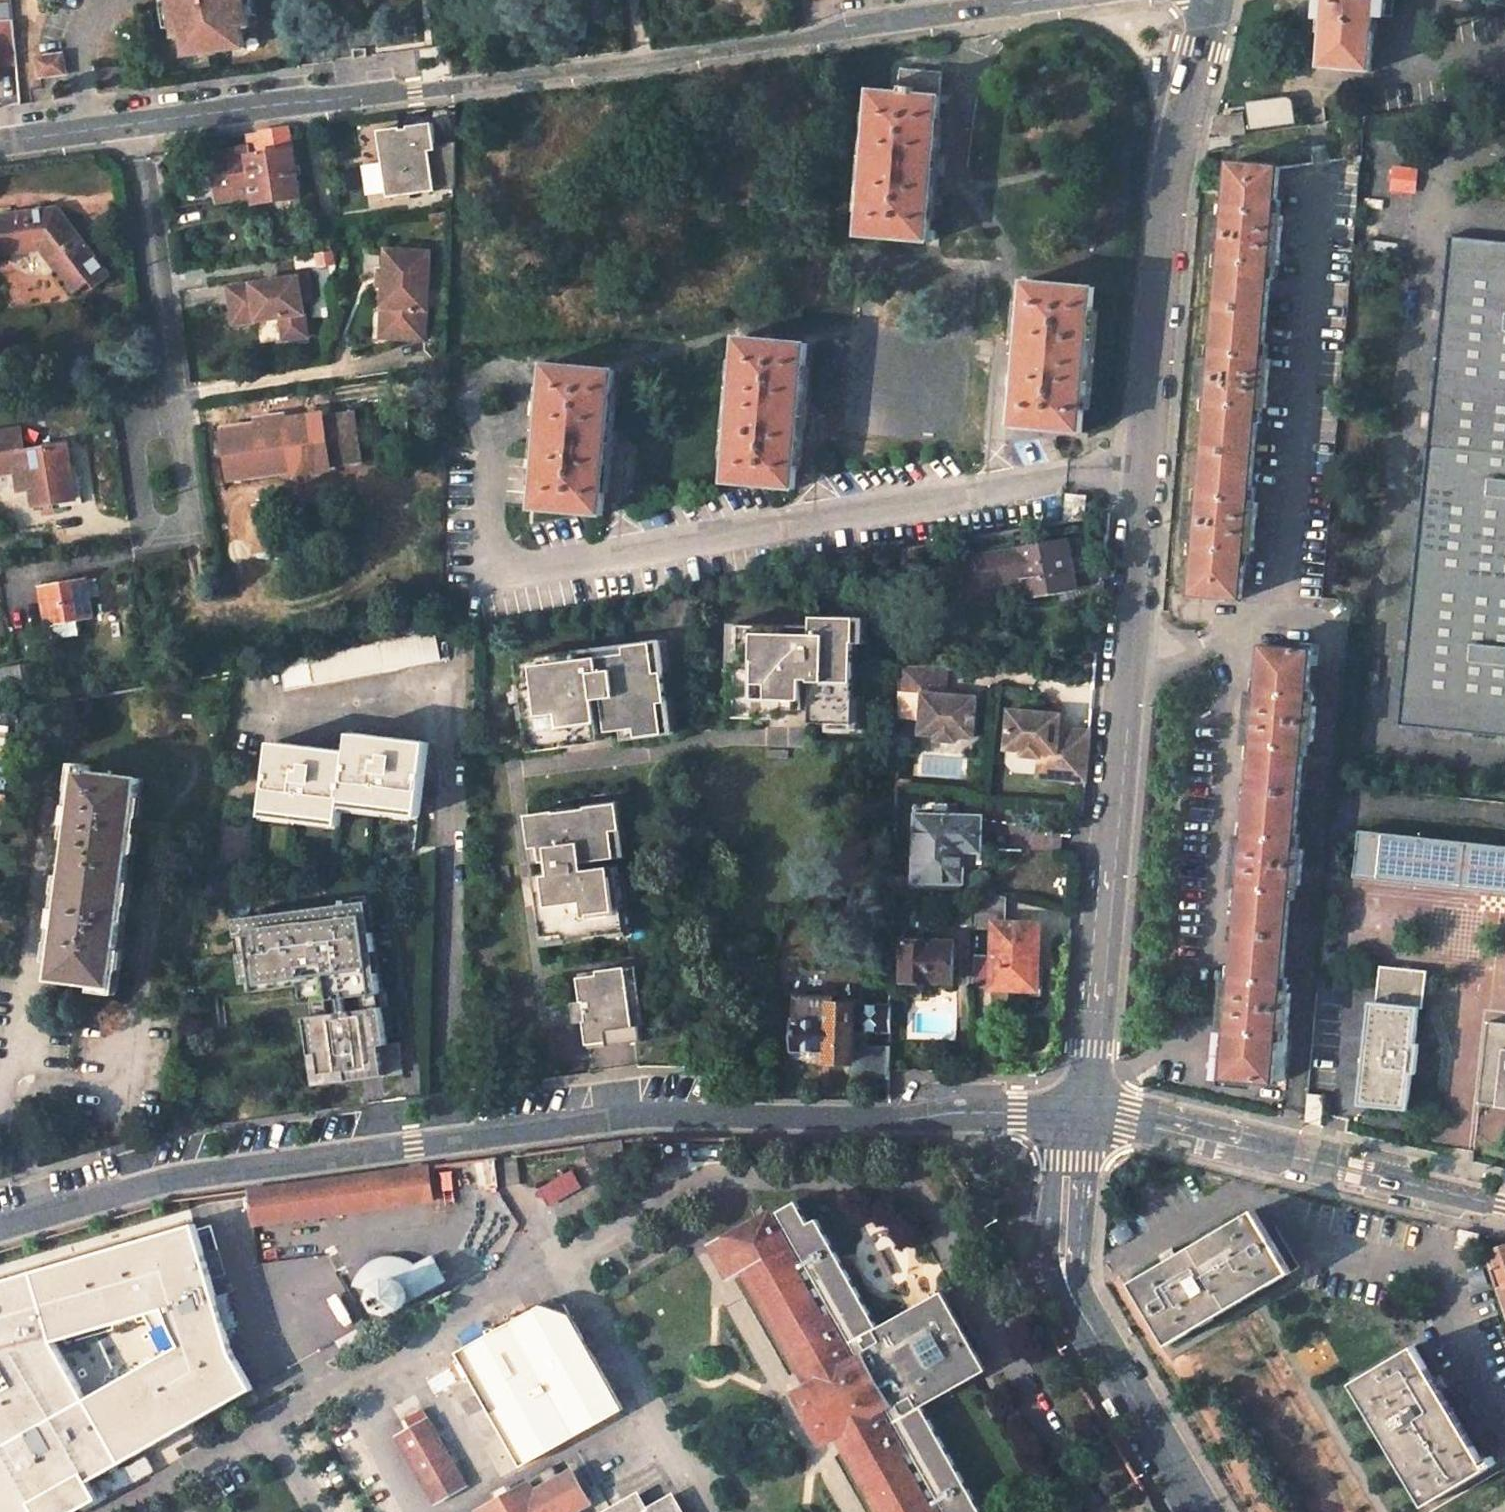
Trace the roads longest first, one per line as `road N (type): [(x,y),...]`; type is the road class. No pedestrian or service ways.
road 1 (unclassified): [(1211,0),(1168,178),(1080,1115)]
road 2 (unclassified): [(0,1231),(173,1182),(631,1116),(1080,1115)]
road 3 (unclassified): [(1042,0),(640,64),(0,143)]
road 4 (unclassified): [(1504,1206),(1127,1115),(1080,1115)]
road 5 (unclassified): [(1080,1115),(1066,1280),(1201,1511)]

